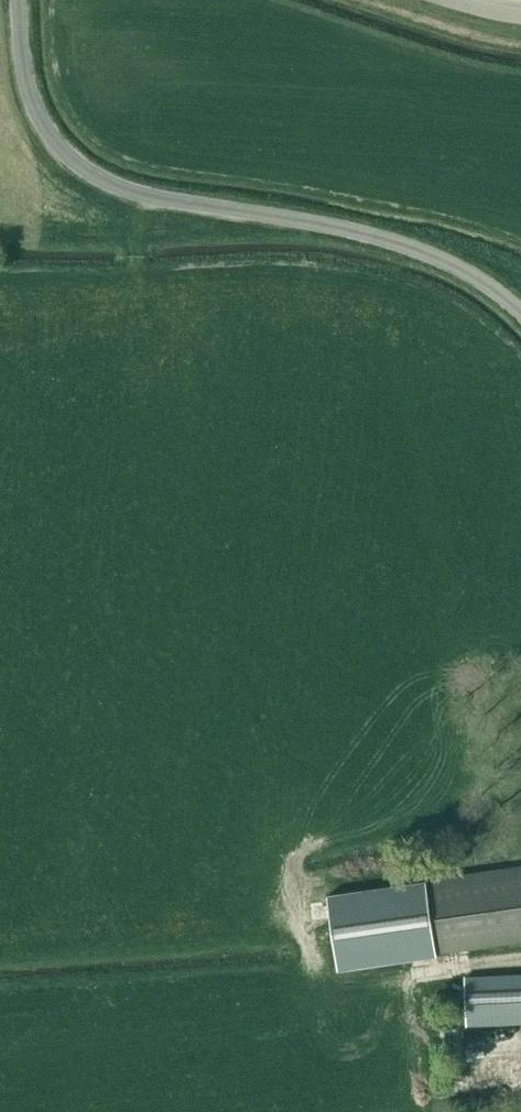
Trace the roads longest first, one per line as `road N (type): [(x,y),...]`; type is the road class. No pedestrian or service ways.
road 1 (unclassified): [(520,312),(474,275),(398,242),(158,196),(90,171),(55,142),(34,108),(17,0)]

